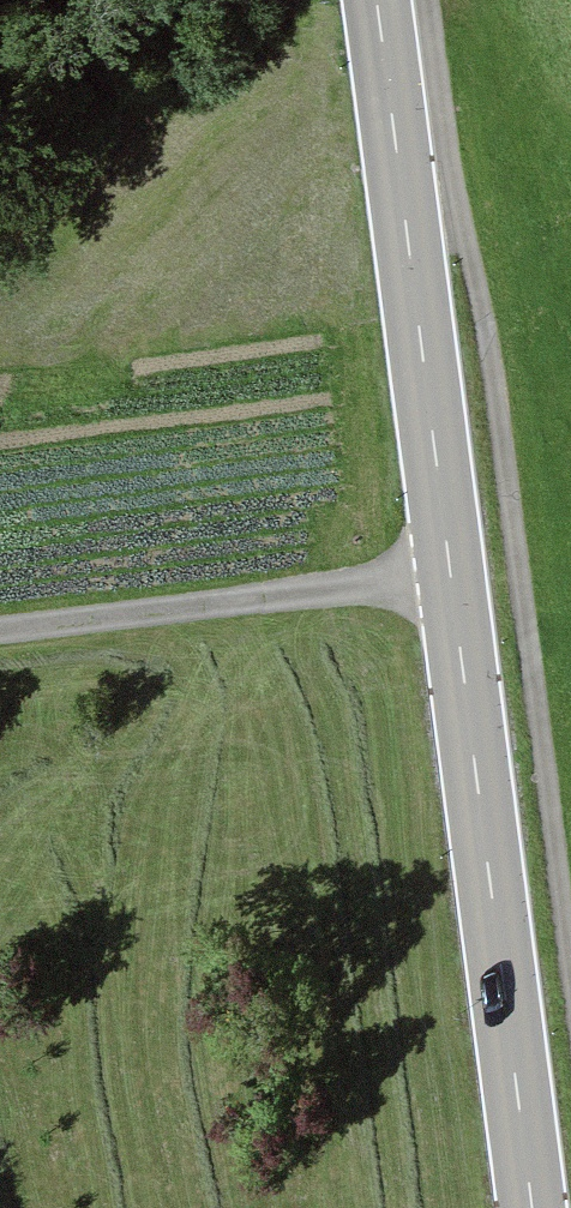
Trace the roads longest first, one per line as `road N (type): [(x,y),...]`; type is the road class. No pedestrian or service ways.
road 1 (tertiary): [(535,1207),(376,0)]
road 2 (track): [(454,576),(0,629)]

